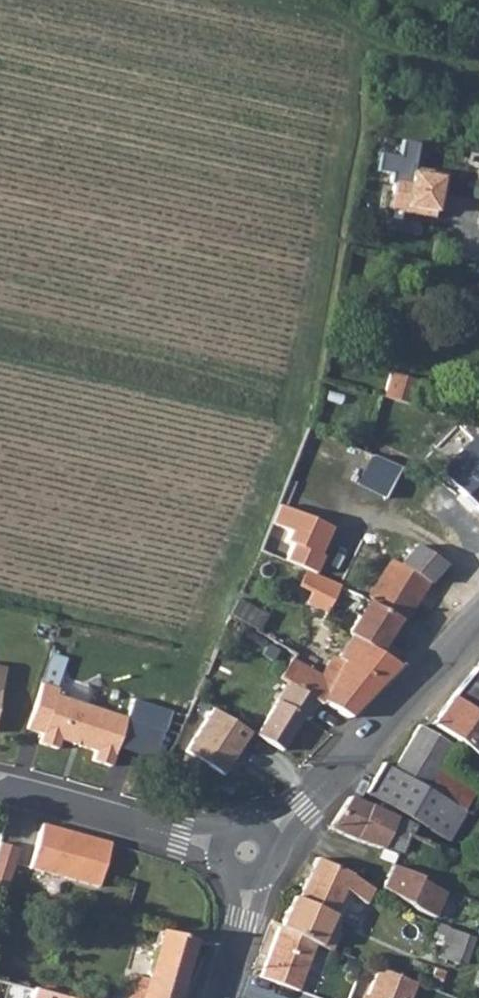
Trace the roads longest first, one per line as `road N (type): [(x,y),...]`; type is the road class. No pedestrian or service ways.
road 1 (secondary): [(478,620),(248,852)]
road 2 (tertiary): [(0,797),(248,852)]
road 3 (secondary): [(248,852),(246,891),(216,997)]

